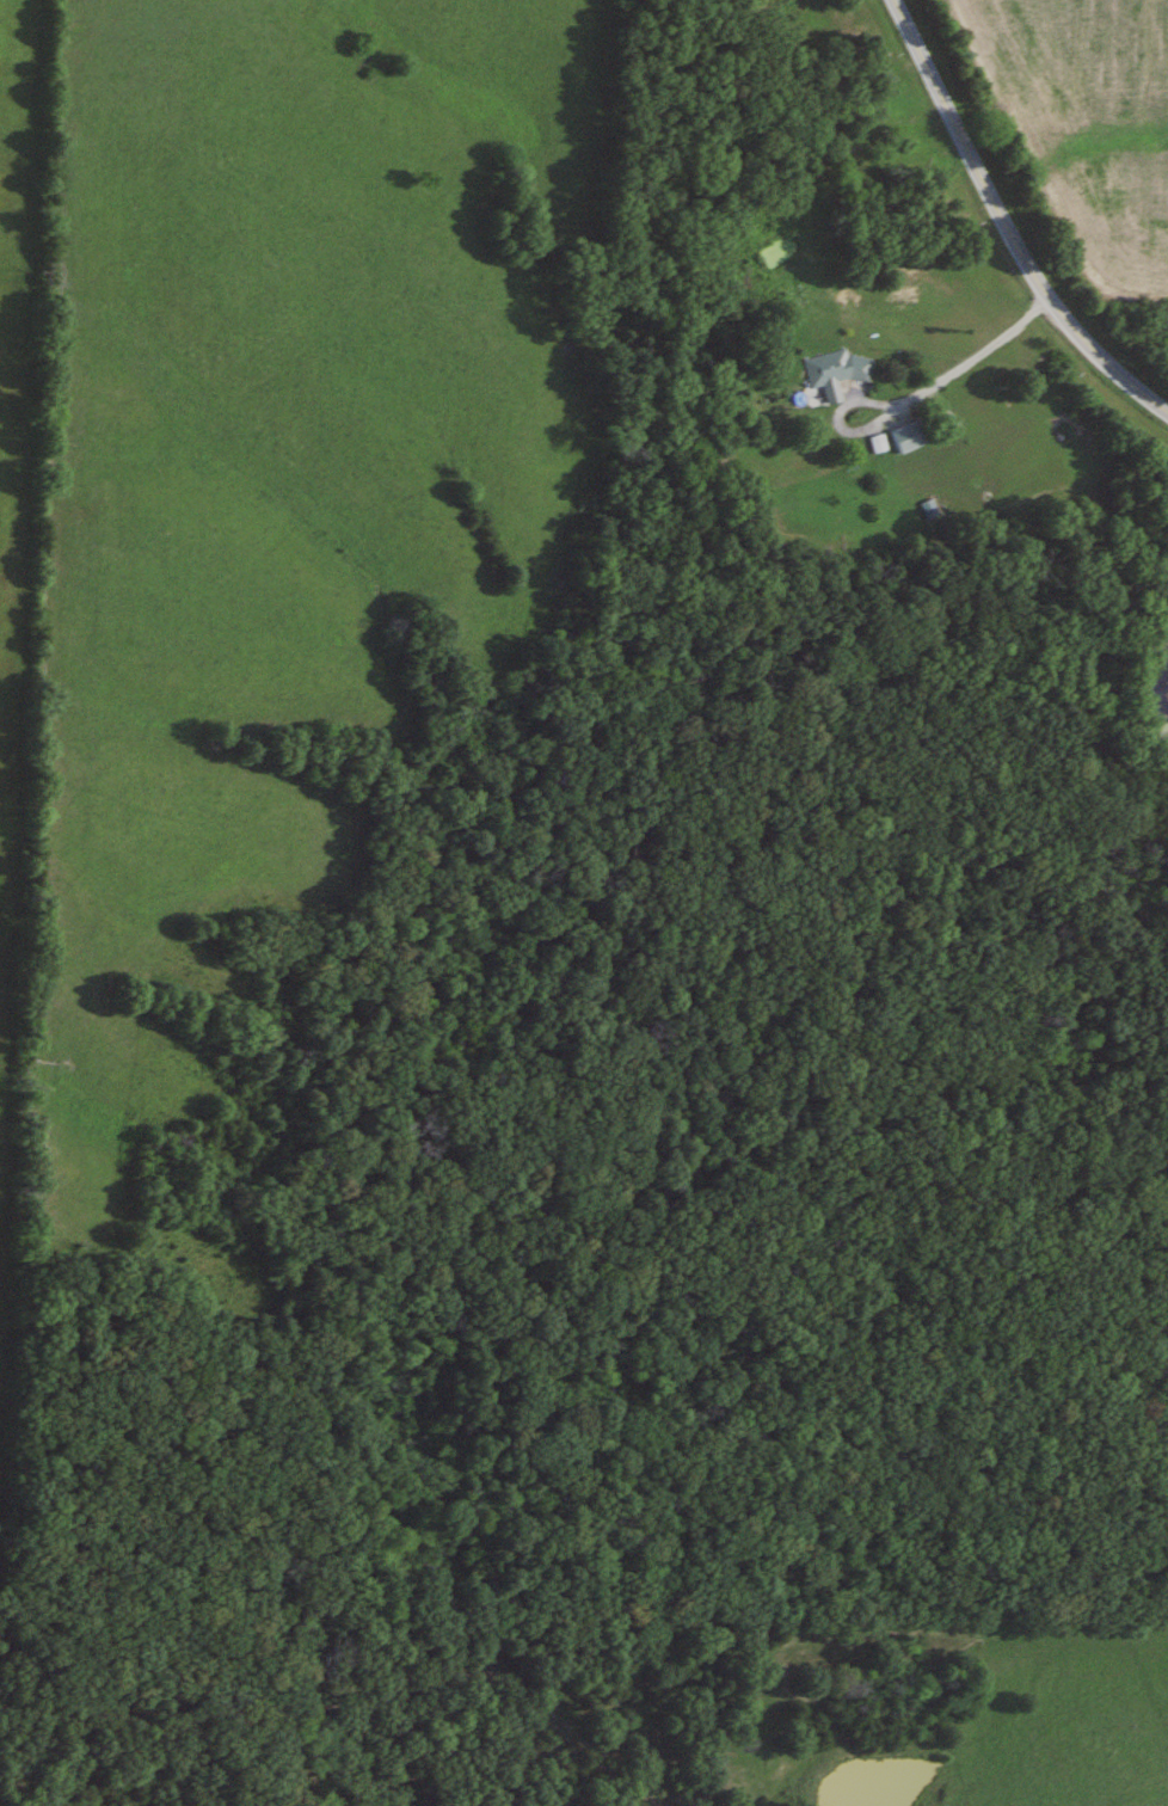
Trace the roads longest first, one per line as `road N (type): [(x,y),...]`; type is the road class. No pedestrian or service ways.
road 1 (tertiary): [(1167,414),(1083,348),(1043,294),(892,0)]

